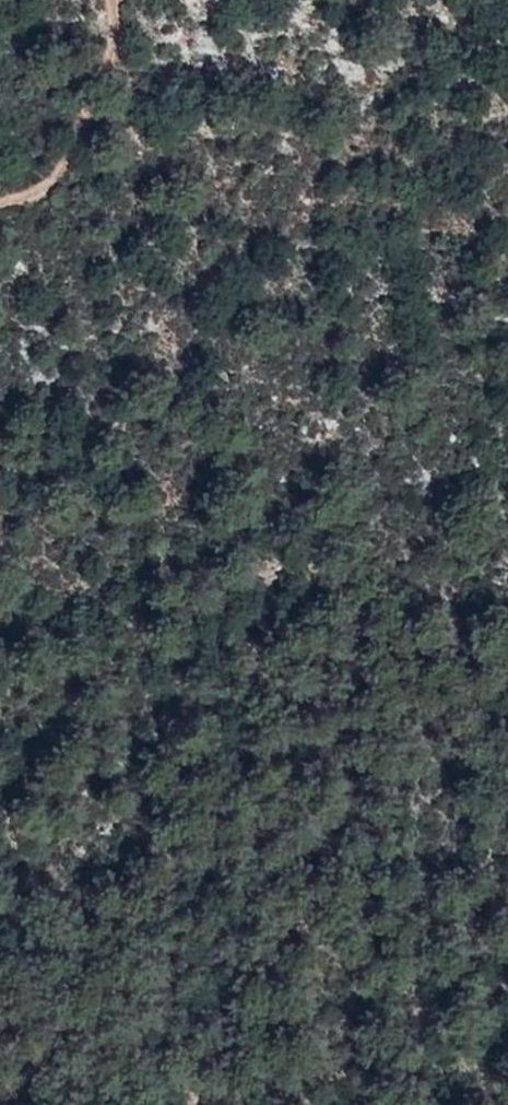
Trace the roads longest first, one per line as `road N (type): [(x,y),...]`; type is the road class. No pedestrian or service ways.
road 1 (track): [(107,0),(113,82),(53,184),(0,204)]
road 2 (track): [(0,965),(50,1104)]

